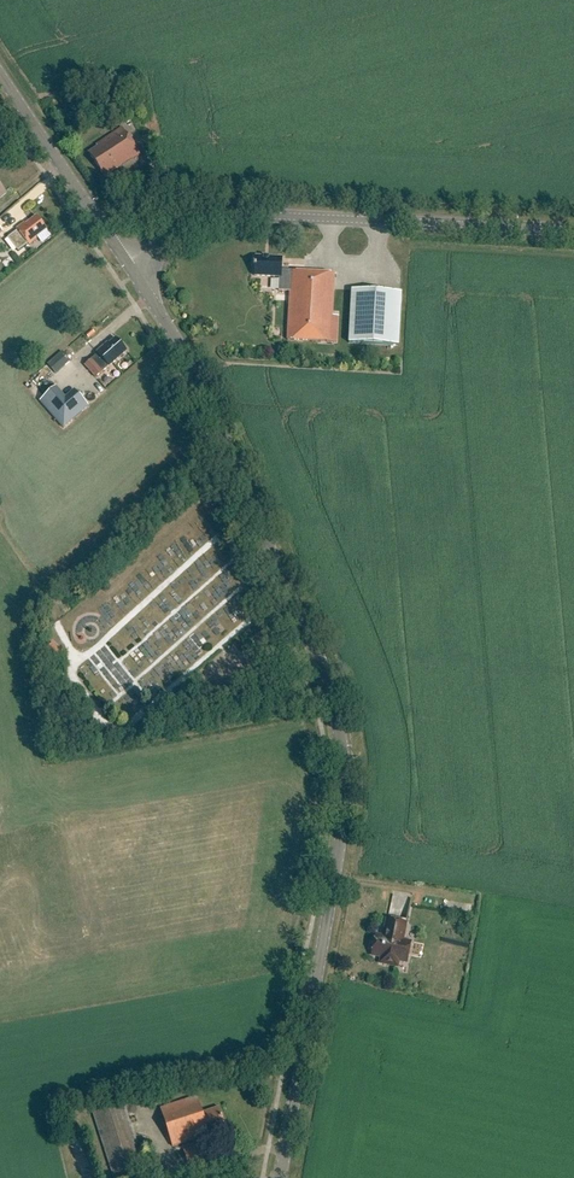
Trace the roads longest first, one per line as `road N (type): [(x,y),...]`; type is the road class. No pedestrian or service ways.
road 1 (tertiary): [(281,1177),(338,857),(343,745),(327,687),(205,392),(131,268)]
road 2 (tertiary): [(573,231),(235,215),(207,221),(131,268)]
road 3 (tertiary): [(131,268),(0,66)]

